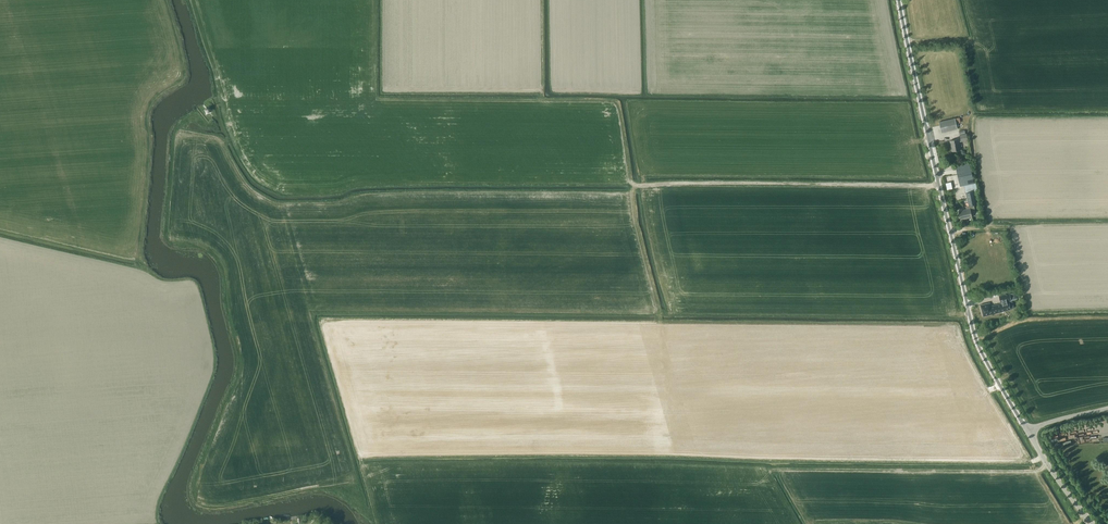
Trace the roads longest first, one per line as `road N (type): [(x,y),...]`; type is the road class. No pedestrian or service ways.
road 1 (tertiary): [(1028,433),(975,340),(898,0)]

